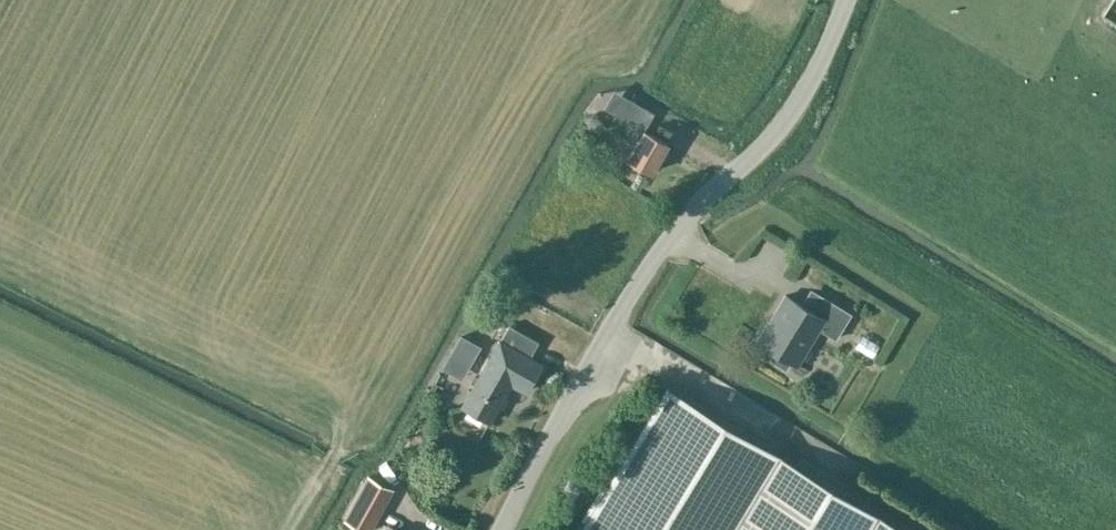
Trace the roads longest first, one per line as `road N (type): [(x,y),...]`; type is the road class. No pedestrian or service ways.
road 1 (unclassified): [(507,529),(611,332),(693,214),(797,114),(847,0)]

